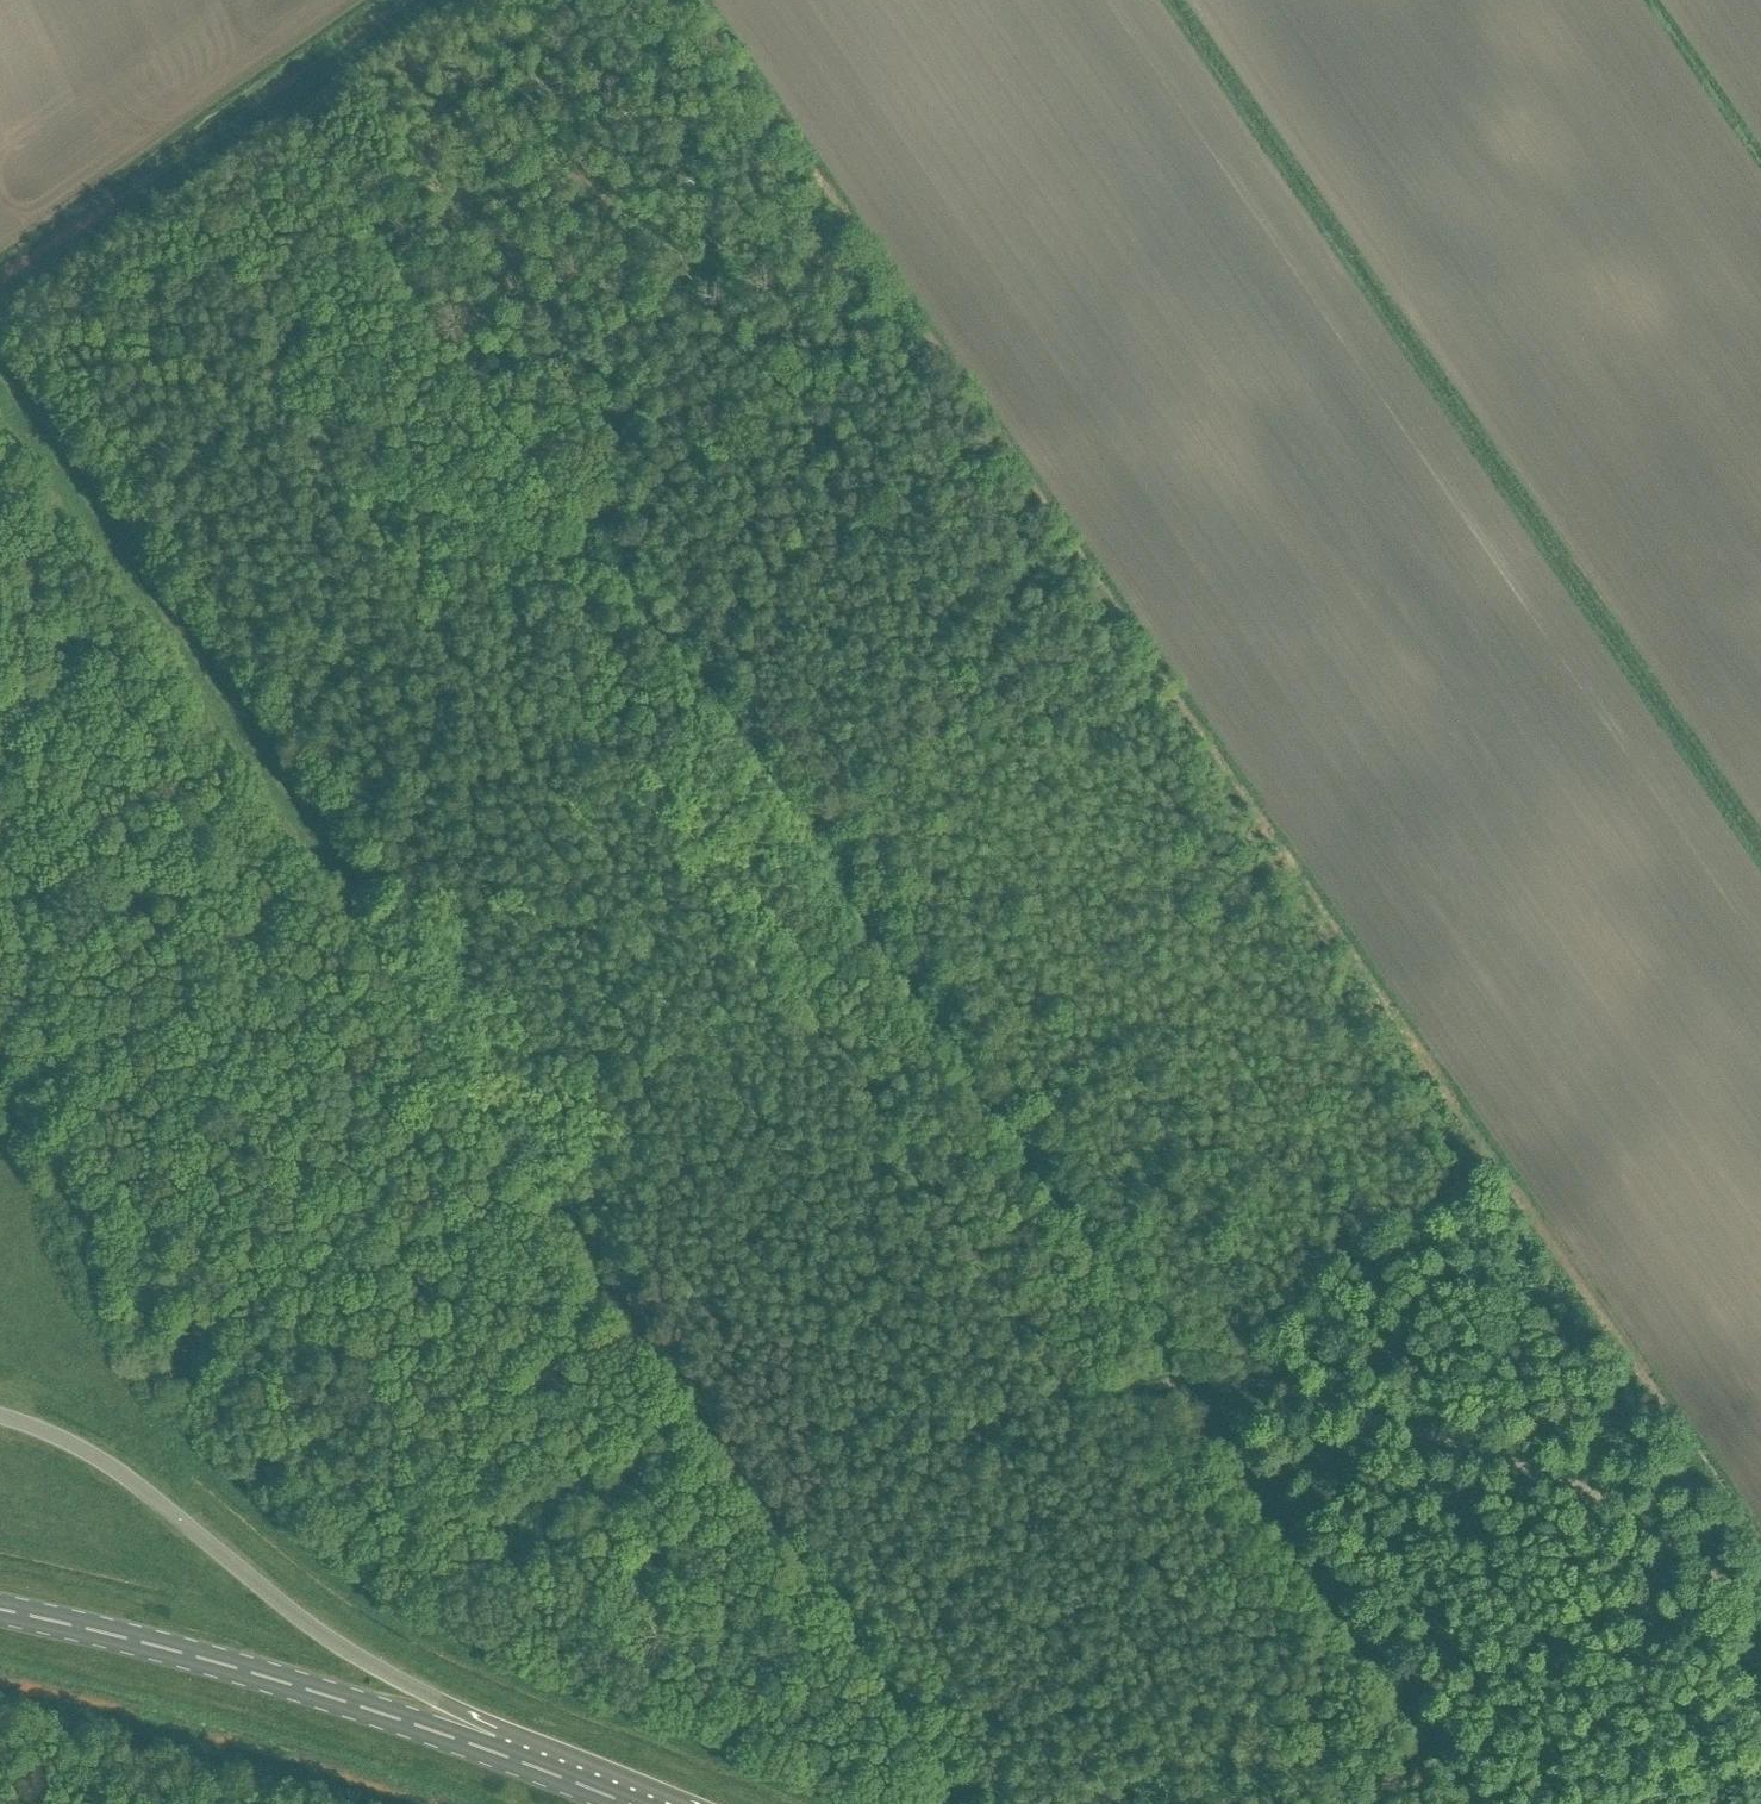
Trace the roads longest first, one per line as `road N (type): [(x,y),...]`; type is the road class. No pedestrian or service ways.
road 1 (primary): [(628,1803),(375,1708),(0,1610)]
road 2 (track): [(0,313),(454,0)]

